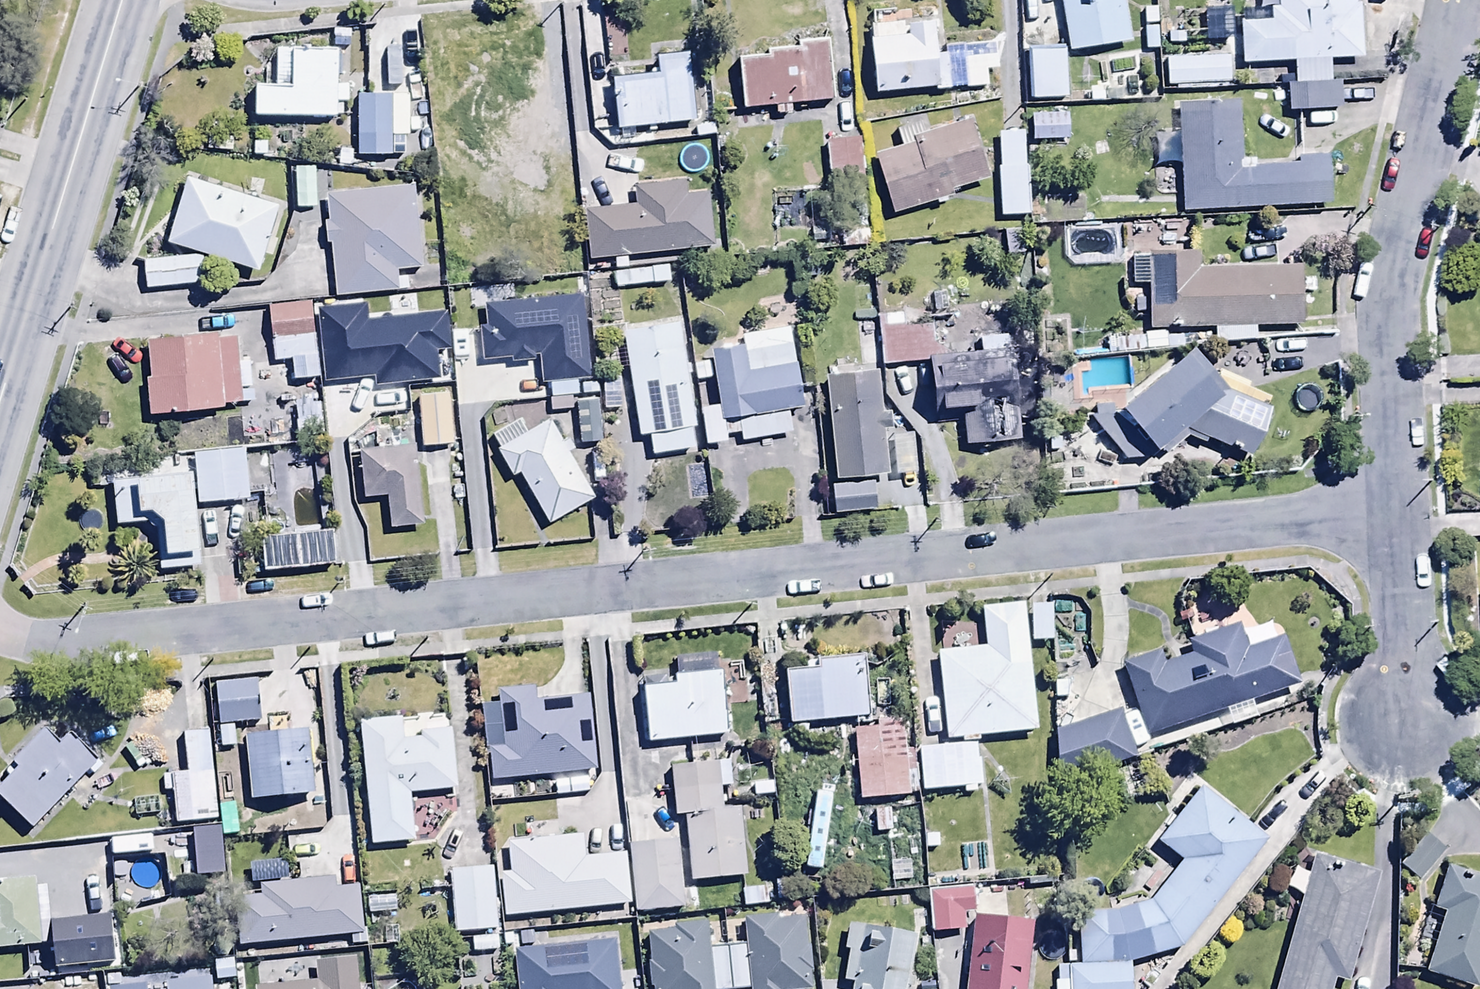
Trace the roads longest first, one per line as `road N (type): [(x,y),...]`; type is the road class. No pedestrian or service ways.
road 1 (residential): [(1400,510),(0,648)]
road 2 (residential): [(1463,0),(1410,214),(1395,320),(1400,510)]
road 3 (secondary): [(121,0),(0,403)]
road 4 (residential): [(1400,510),(1412,742)]

